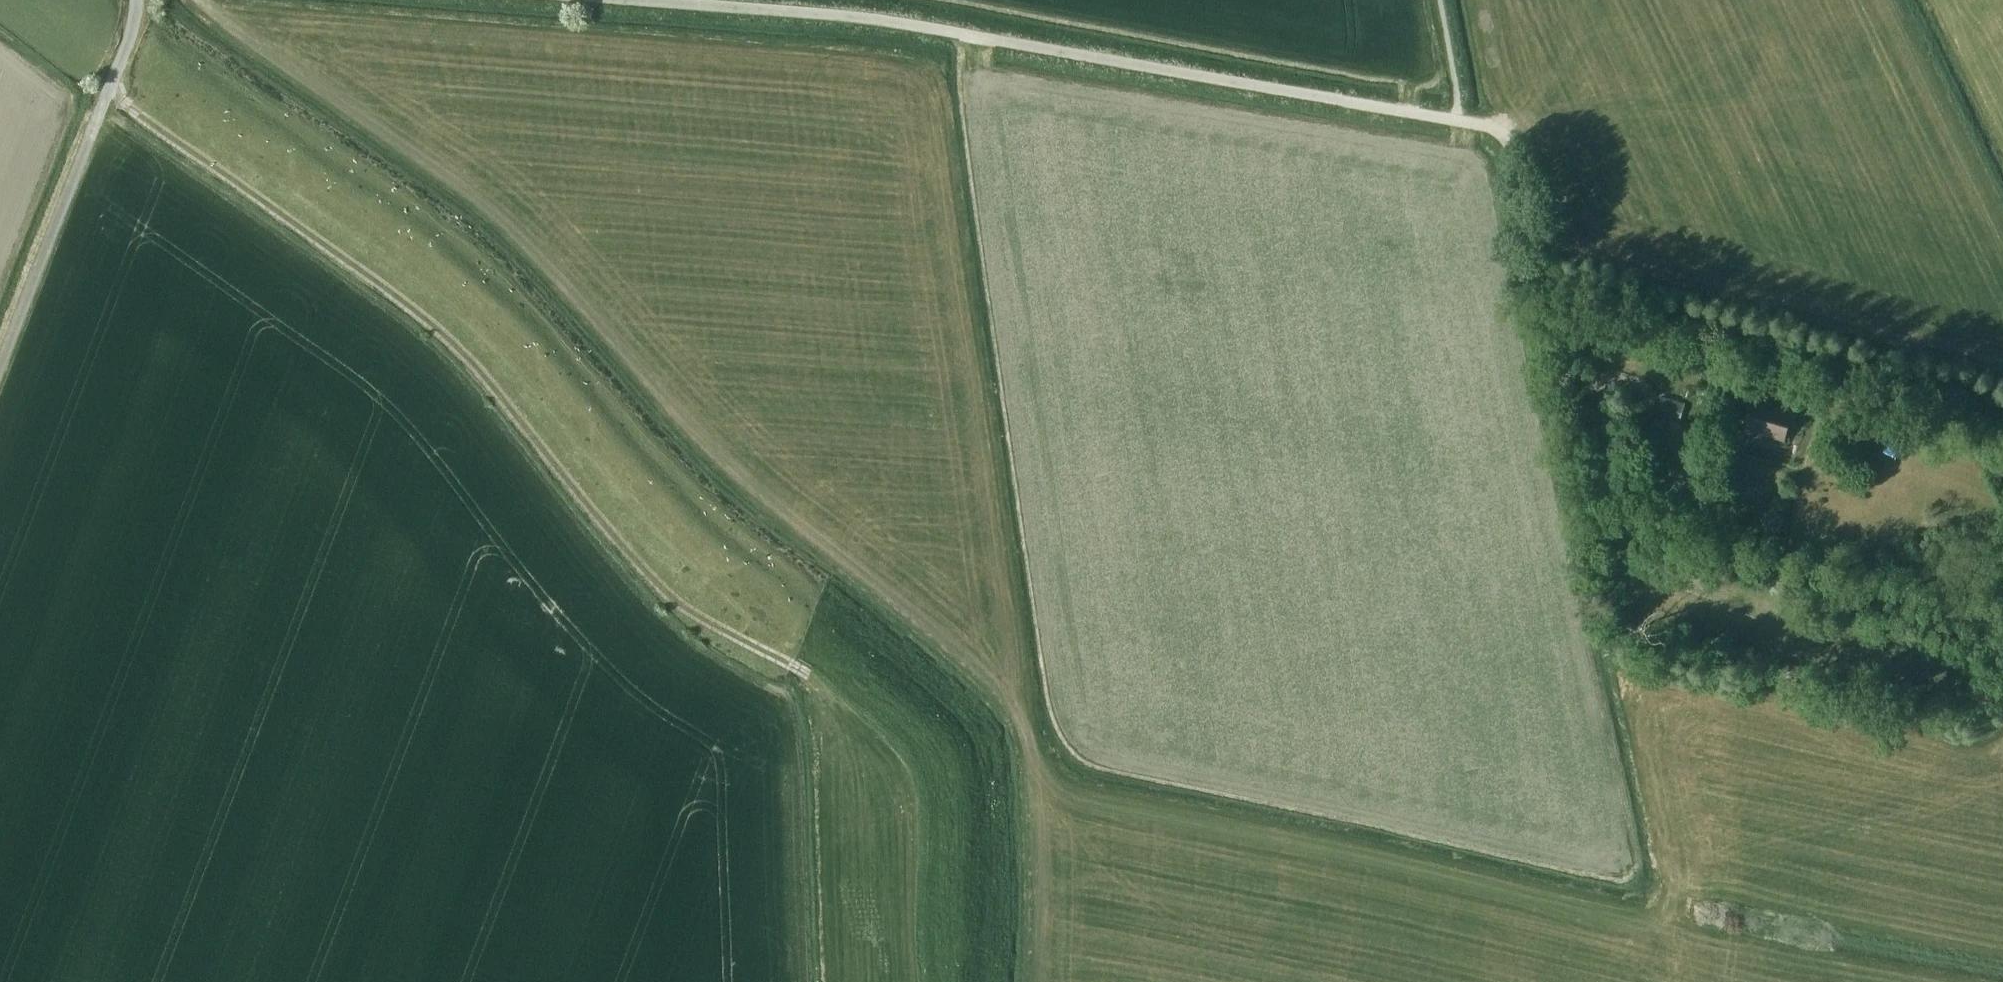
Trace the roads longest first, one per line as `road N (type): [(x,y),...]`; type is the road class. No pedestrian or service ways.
road 1 (unclassified): [(1456,119),(843,18),(594,0)]

